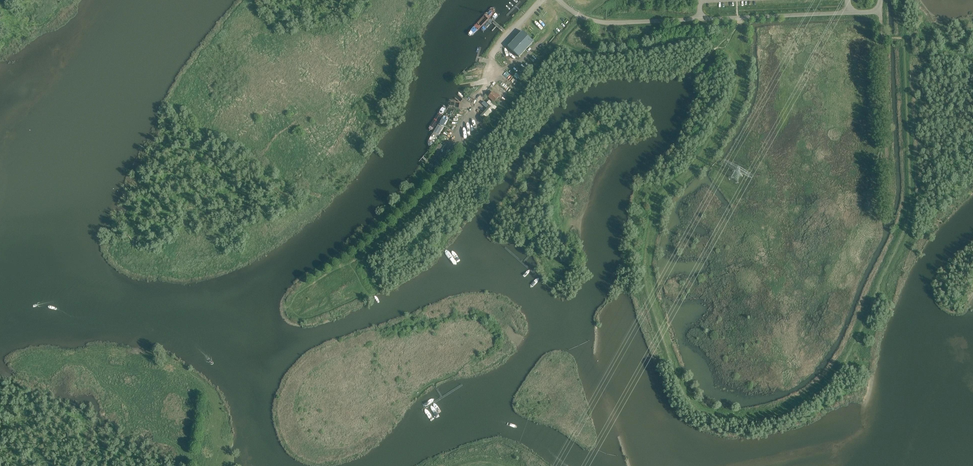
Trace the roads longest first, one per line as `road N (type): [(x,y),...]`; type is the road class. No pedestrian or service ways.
road 1 (track): [(729,43),(744,68),(741,94),(705,155),(663,193),(648,266),(692,398),(749,413),(825,380),(908,221),(905,43),(884,36),(881,11)]
road 2 (unclassified): [(581,15),(617,22),(881,11),(880,0)]
road 3 (track): [(564,40),(588,56),(614,58),(676,43),(729,43)]
road 4 (track): [(542,0),(495,50),(491,80),(478,98)]

